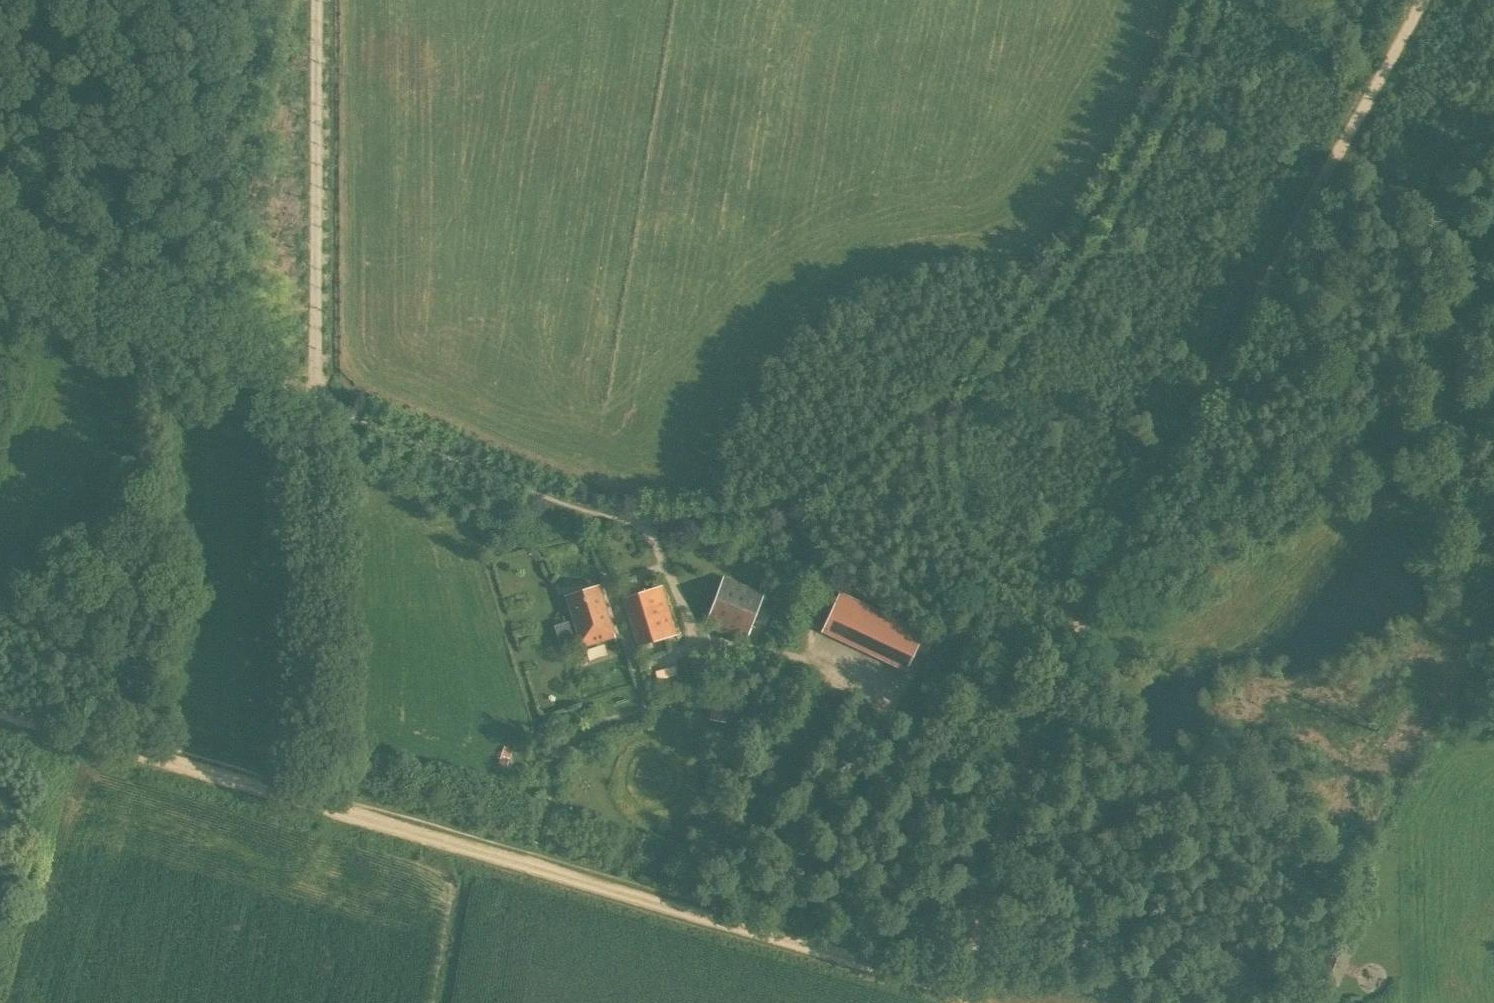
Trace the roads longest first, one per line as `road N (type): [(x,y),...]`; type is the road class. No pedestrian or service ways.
road 1 (track): [(1425,0),(1047,693),(963,992)]
road 2 (track): [(938,399),(814,484),(757,506),(629,518),(562,502),(315,396),(319,0)]
road 3 (track): [(1089,611),(981,560),(953,515),(938,399),(1002,331),(1082,223),(1175,58),(1195,0)]
road 4 (track): [(963,992),(315,801)]
road 5 (track): [(315,396),(315,801)]
road 6 (track): [(315,801),(0,710)]
road 7 (track): [(242,365),(0,268)]

